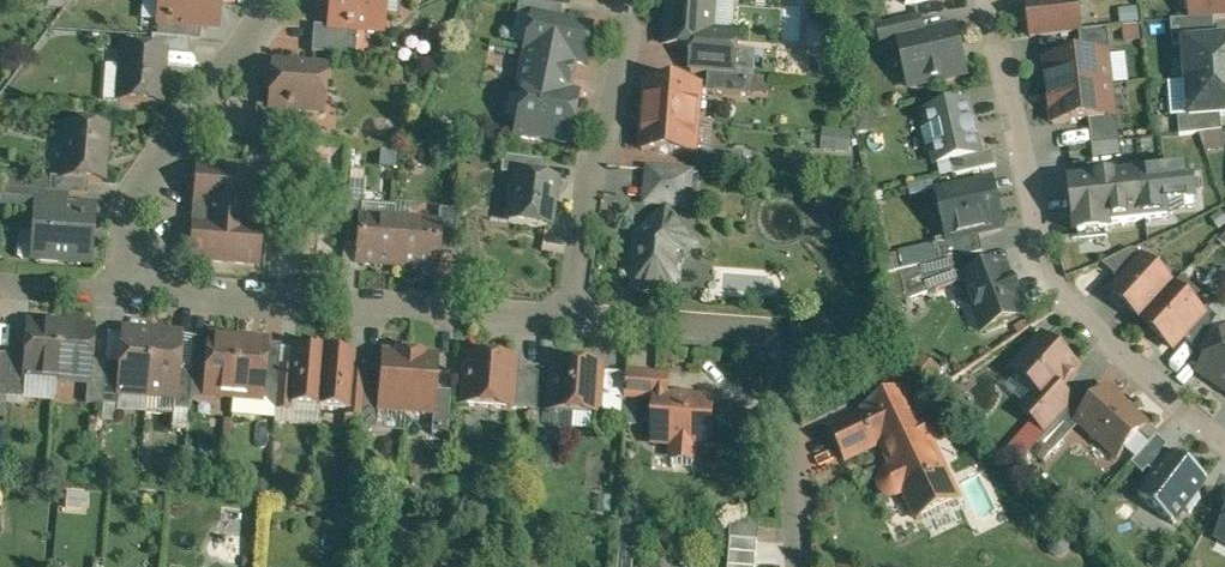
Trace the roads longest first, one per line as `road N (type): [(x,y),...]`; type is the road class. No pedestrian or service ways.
road 1 (residential): [(990,0),(1055,288),(1224,442)]
road 2 (residential): [(564,320),(120,291)]
road 3 (residential): [(799,566),(780,349),(745,329),(564,320)]
road 4 (residential): [(270,0),(128,196),(120,291)]
road 5 (residential): [(564,320),(629,0)]
road 6 (residential): [(120,291),(0,281)]

